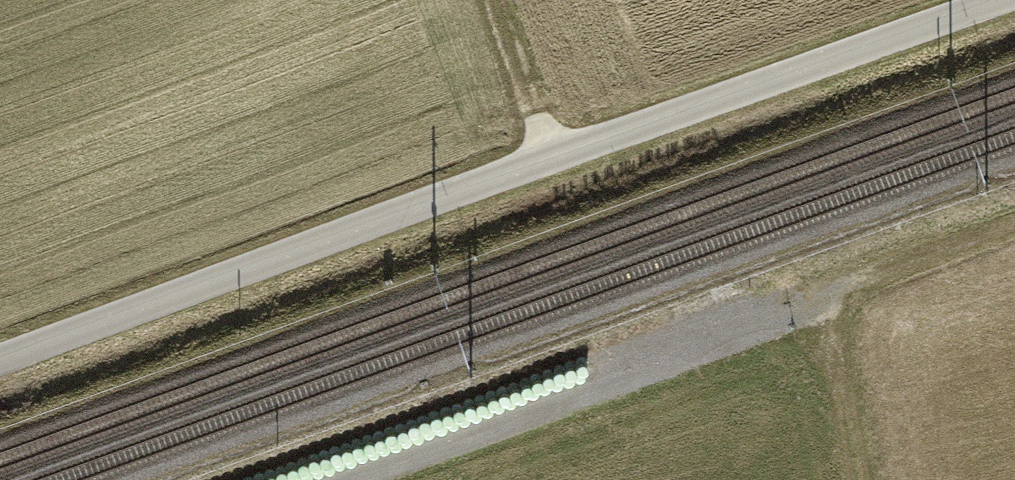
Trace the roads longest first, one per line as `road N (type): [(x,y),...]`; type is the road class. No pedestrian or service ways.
road 1 (track): [(1004,0),(0,361)]
road 2 (track): [(290,479),(819,289)]
road 3 (track): [(819,289),(1014,220)]
road 4 (track): [(819,289),(855,479)]
road 5 (track): [(494,0),(549,159)]

